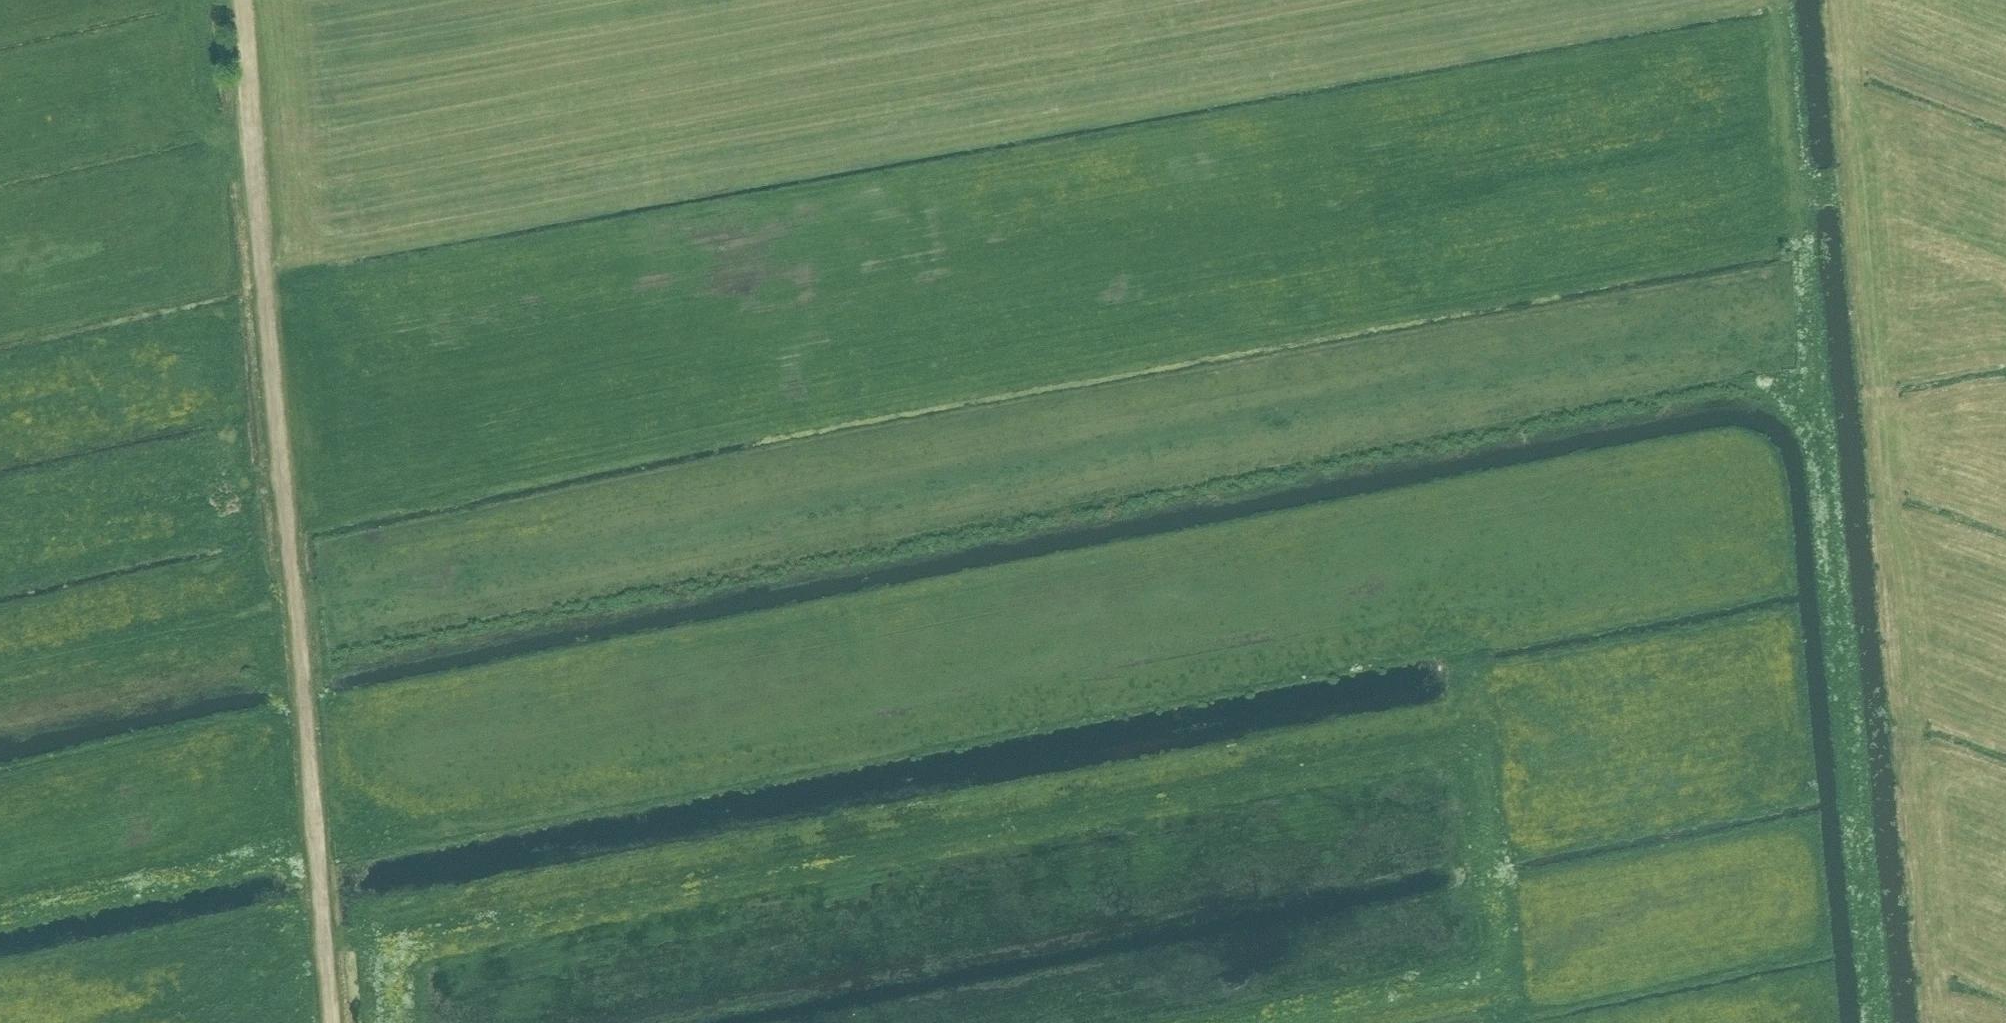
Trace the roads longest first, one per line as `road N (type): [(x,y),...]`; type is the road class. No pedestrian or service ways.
road 1 (track): [(335,1022),(238,0)]
road 2 (track): [(1784,0),(1880,1022)]

